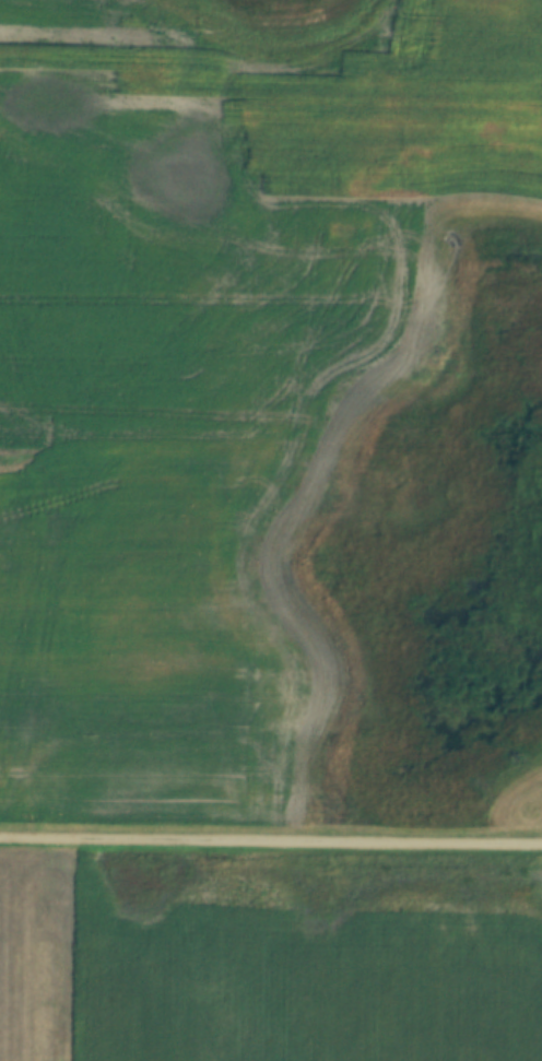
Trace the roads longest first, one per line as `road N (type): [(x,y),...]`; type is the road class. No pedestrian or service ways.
road 1 (residential): [(0,840),(541,847)]

